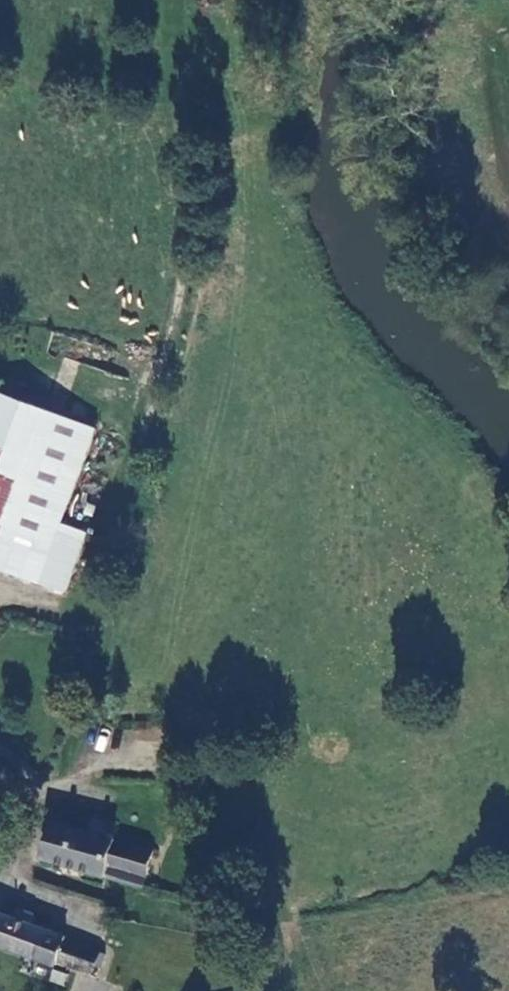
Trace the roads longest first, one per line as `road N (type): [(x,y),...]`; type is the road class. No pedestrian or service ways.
road 1 (track): [(299,990),(258,790),(178,729),(173,656),(185,460),(236,255),(226,205),(169,121)]
road 2 (track): [(11,377),(148,421),(198,253),(169,121)]
road 3 (track): [(148,421),(87,607),(64,622),(0,600)]
road 4 (track): [(0,888),(48,782),(0,758)]
road 5 (track): [(177,809),(100,807),(48,782)]
road 6 (track): [(169,121),(173,0)]

